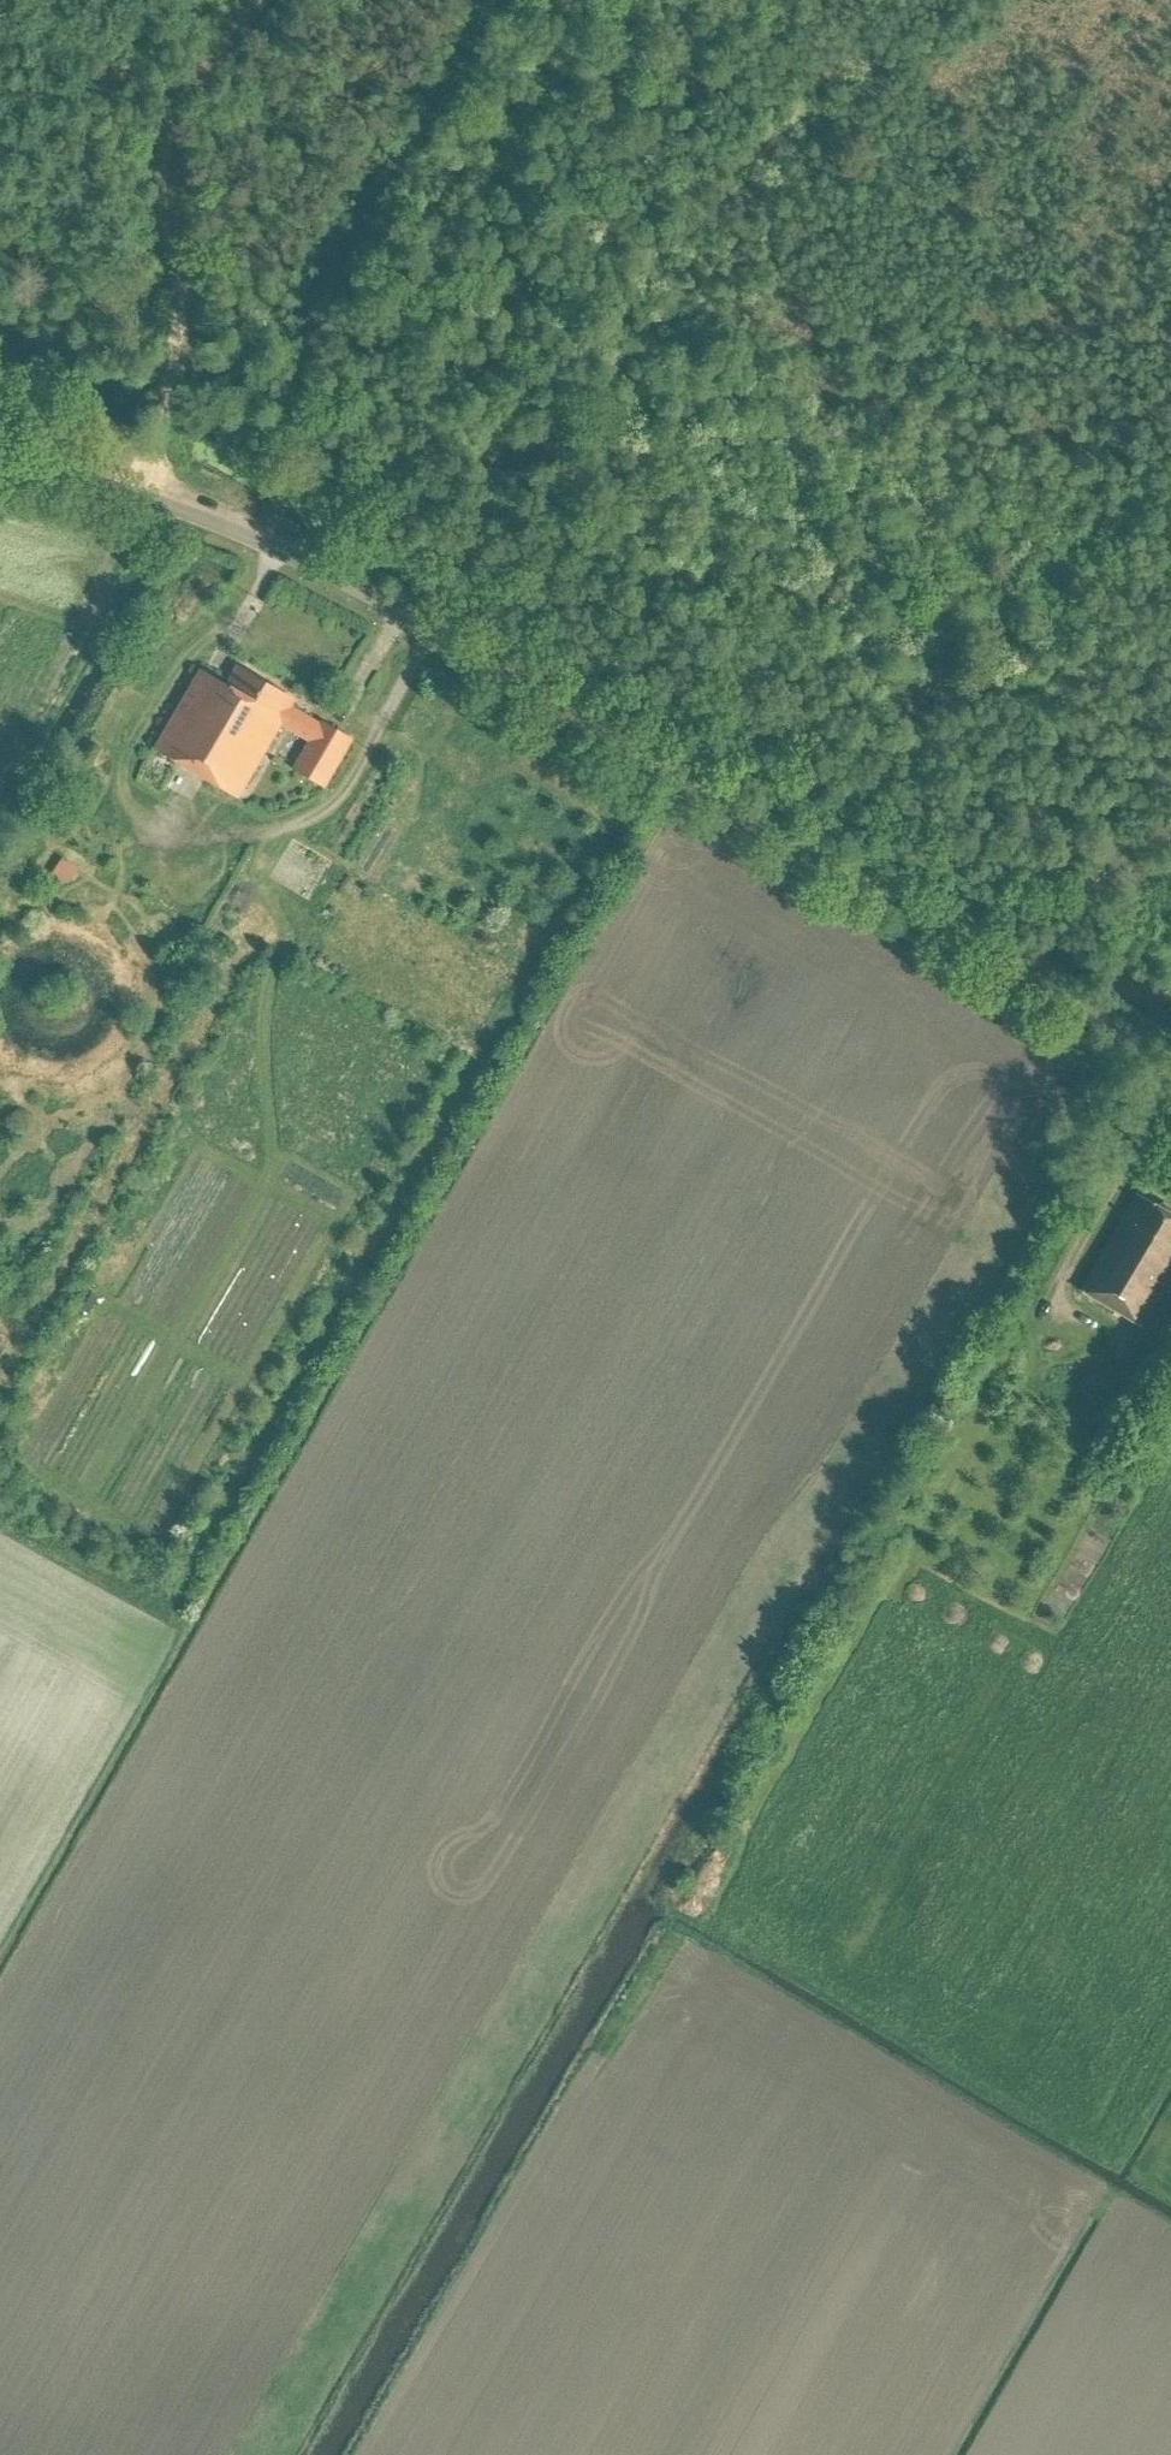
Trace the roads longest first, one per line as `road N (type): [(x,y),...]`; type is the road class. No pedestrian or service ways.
road 1 (unclassified): [(1170,1064),(303,557),(0,451)]
road 2 (track): [(129,491),(165,403),(170,304),(156,176),(165,124),(264,0)]

